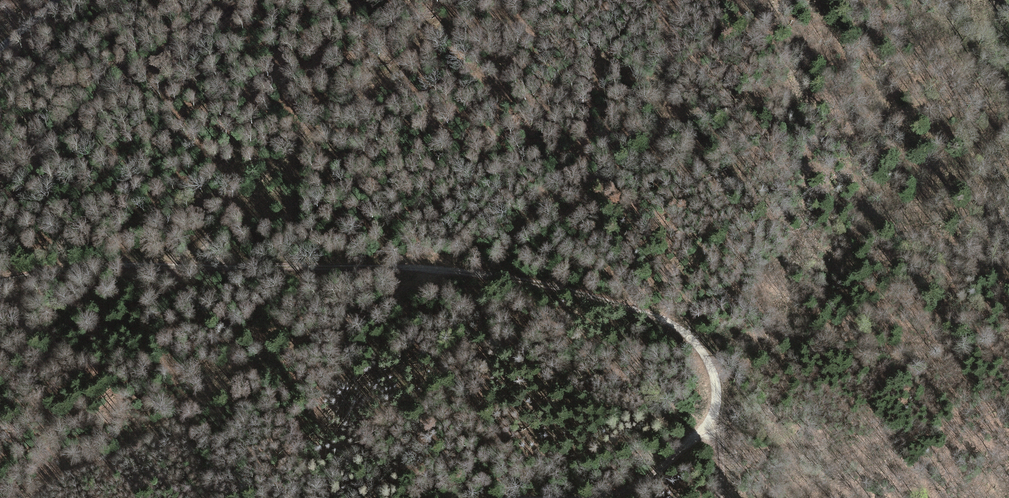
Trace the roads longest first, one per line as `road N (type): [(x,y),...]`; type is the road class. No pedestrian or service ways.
road 1 (track): [(718,426),(716,373),(693,336),(665,318),(507,274),(139,261),(0,277)]
road 2 (track): [(38,497),(153,434),(280,346),(449,267)]
road 3 (track): [(0,169),(246,0)]
road 4 (track): [(718,426),(640,483),(595,497)]

